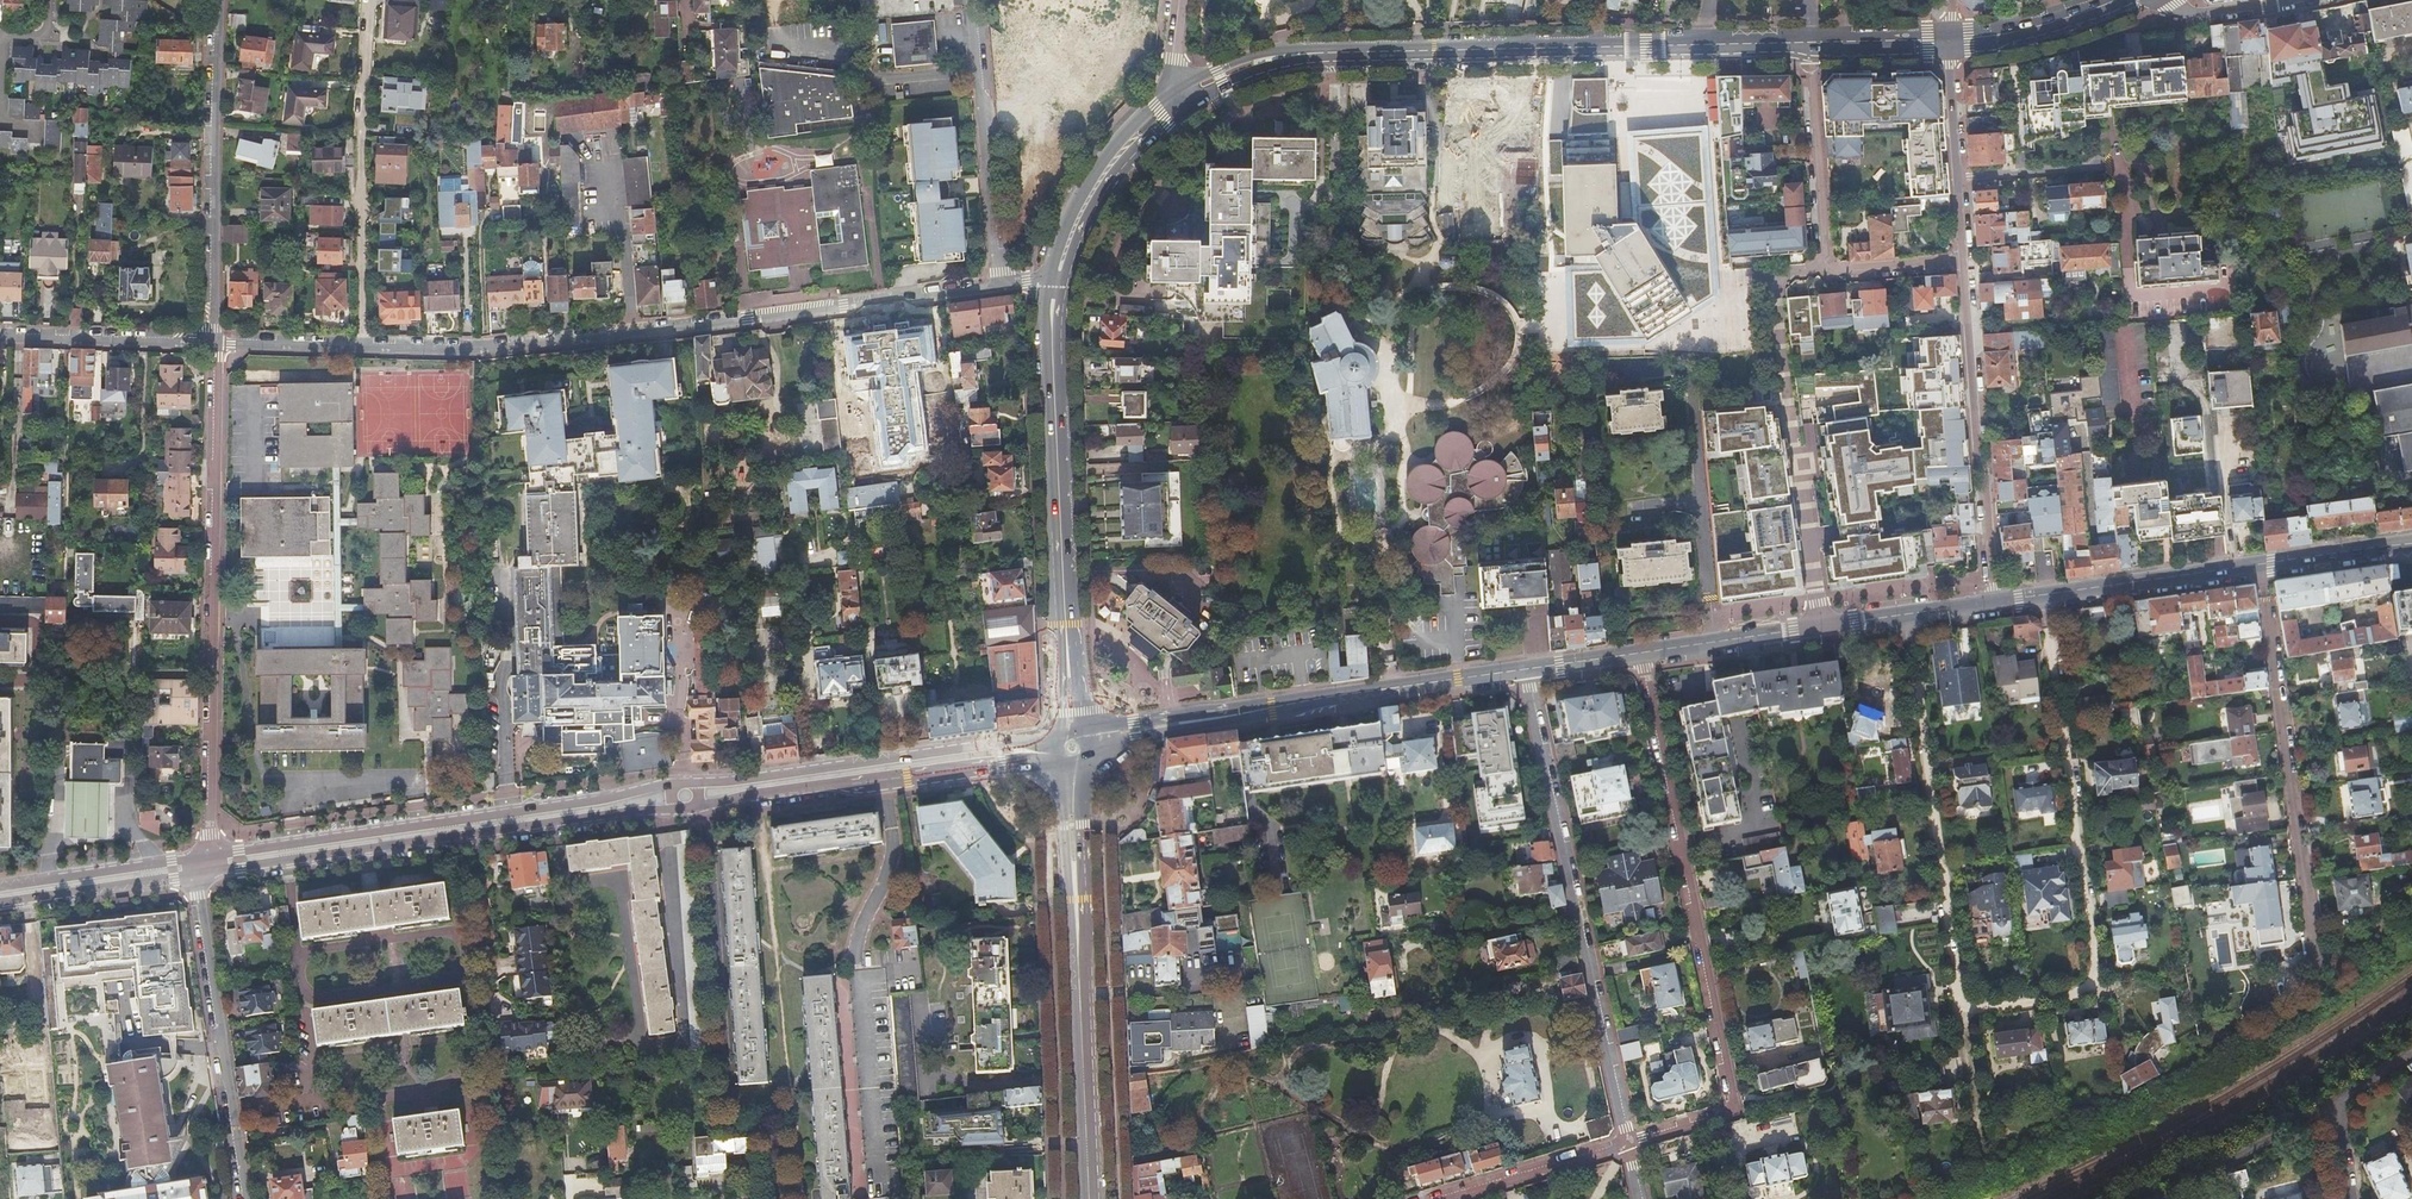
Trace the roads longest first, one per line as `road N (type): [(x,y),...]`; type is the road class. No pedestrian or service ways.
road 1 (residential): [(994,286),(485,351),(213,344)]
road 2 (primary): [(1188,90),(1257,62),(1323,53),(1804,46)]
road 3 (residential): [(1640,652),(1732,1098),(1723,1114),(1626,1145)]
road 4 (residential): [(2045,594),(2099,989),(1961,1009)]
road 5 (residential): [(203,856),(210,834),(213,344)]
road 6 (primary): [(203,875),(643,811),(687,812)]
road 7 (residential): [(1626,1145),(1522,670)]
road 8 (primary): [(682,780),(596,800),(203,856)]
road 9 (residential): [(2261,564),(2316,967)]
road 10 (residential): [(1961,1009),(1909,613)]
road 11 (primary): [(1051,733),(726,781),(682,780)]
road 12 (primary): [(687,812),(818,785),(1055,764)]
road 13 (primary): [(1162,724),(1522,670)]
road 14 (residential): [(1962,259),(1825,268),(1804,46)]
road 15 (residential): [(1962,259),(1992,602)]
road 16 (residential): [(213,344),(221,0)]
road 17 (residential): [(1777,299),(1823,627)]
road 18 (residential): [(246,1198),(203,875)]
road 19 (primary): [(1064,594),(1053,286)]
road 20 (secondary): [(1090,1198),(1076,898)]
road 21 (residential): [(994,286),(973,0)]
road 22 (primary): [(1053,286),(1104,170),(1188,90)]
road 23 (primary): [(2045,594),(2261,564)]
road 24 (residential): [(1948,43),(1962,259)]
road 25 (residential): [(213,344),(0,339)]
road 26 (primary): [(203,856),(0,887)]
road 27 (primary): [(0,904),(203,875)]
road 28 (residential): [(2163,1198),(2334,1105)]
road 29 (residential): [(1626,1145),(1440,1198)]
road 30 (primary): [(1640,652),(1823,627)]
road 31 (primary): [(1948,43),(2039,30),(2120,0)]
road 32 (residential): [(1988,1168),(1961,1009)]
road 33 (residential): [(2166,0),(2185,19),(2312,0)]
road 34 (primary): [(2261,564),(2411,544)]
road 35 (primary): [(1804,46),(1948,43)]
road 36 (secondary): [(1076,898),(1089,760)]
road 37 (primary): [(1086,729),(1064,594)]
road 38 (secondary): [(1055,764),(1076,898)]
road 39 (primary): [(1064,594),(1064,724)]

